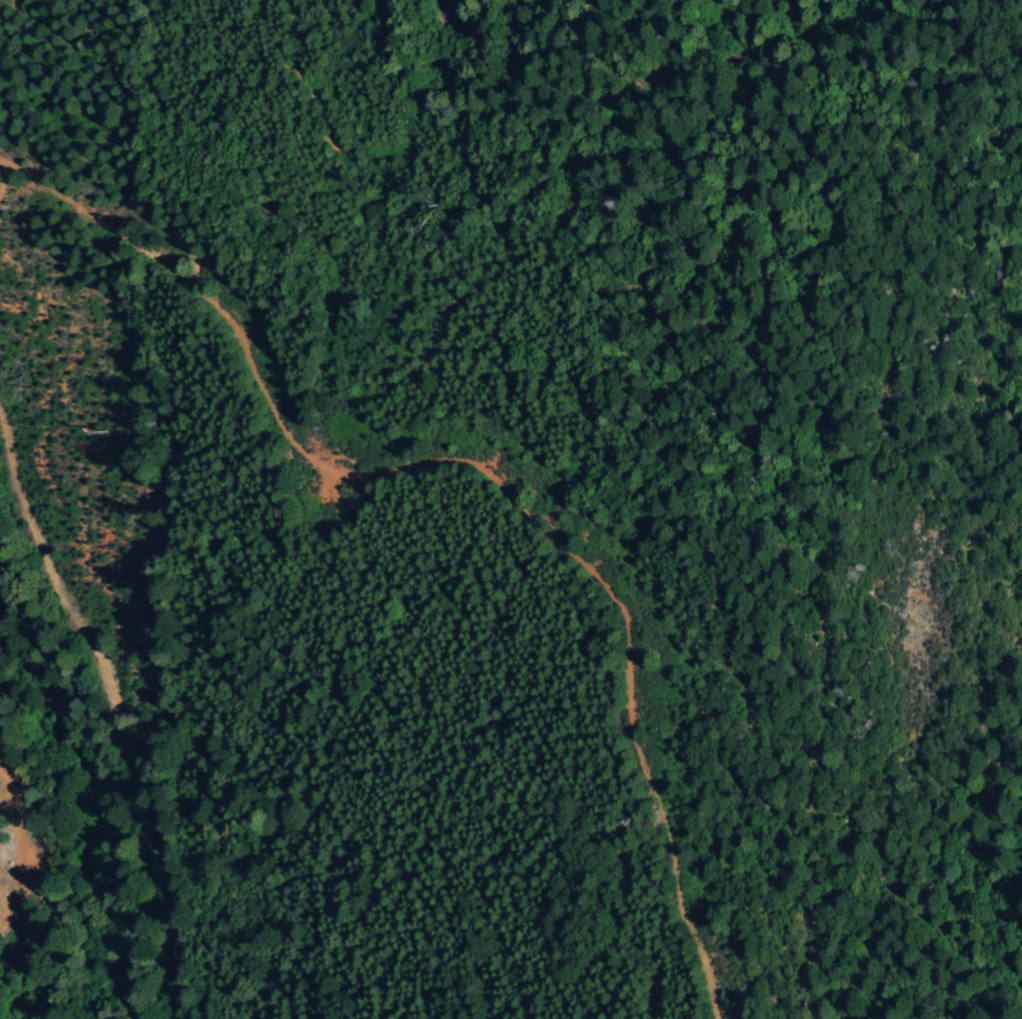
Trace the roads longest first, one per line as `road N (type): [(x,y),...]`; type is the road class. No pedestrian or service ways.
road 1 (residential): [(1021,54),(866,28),(739,25),(720,0)]

